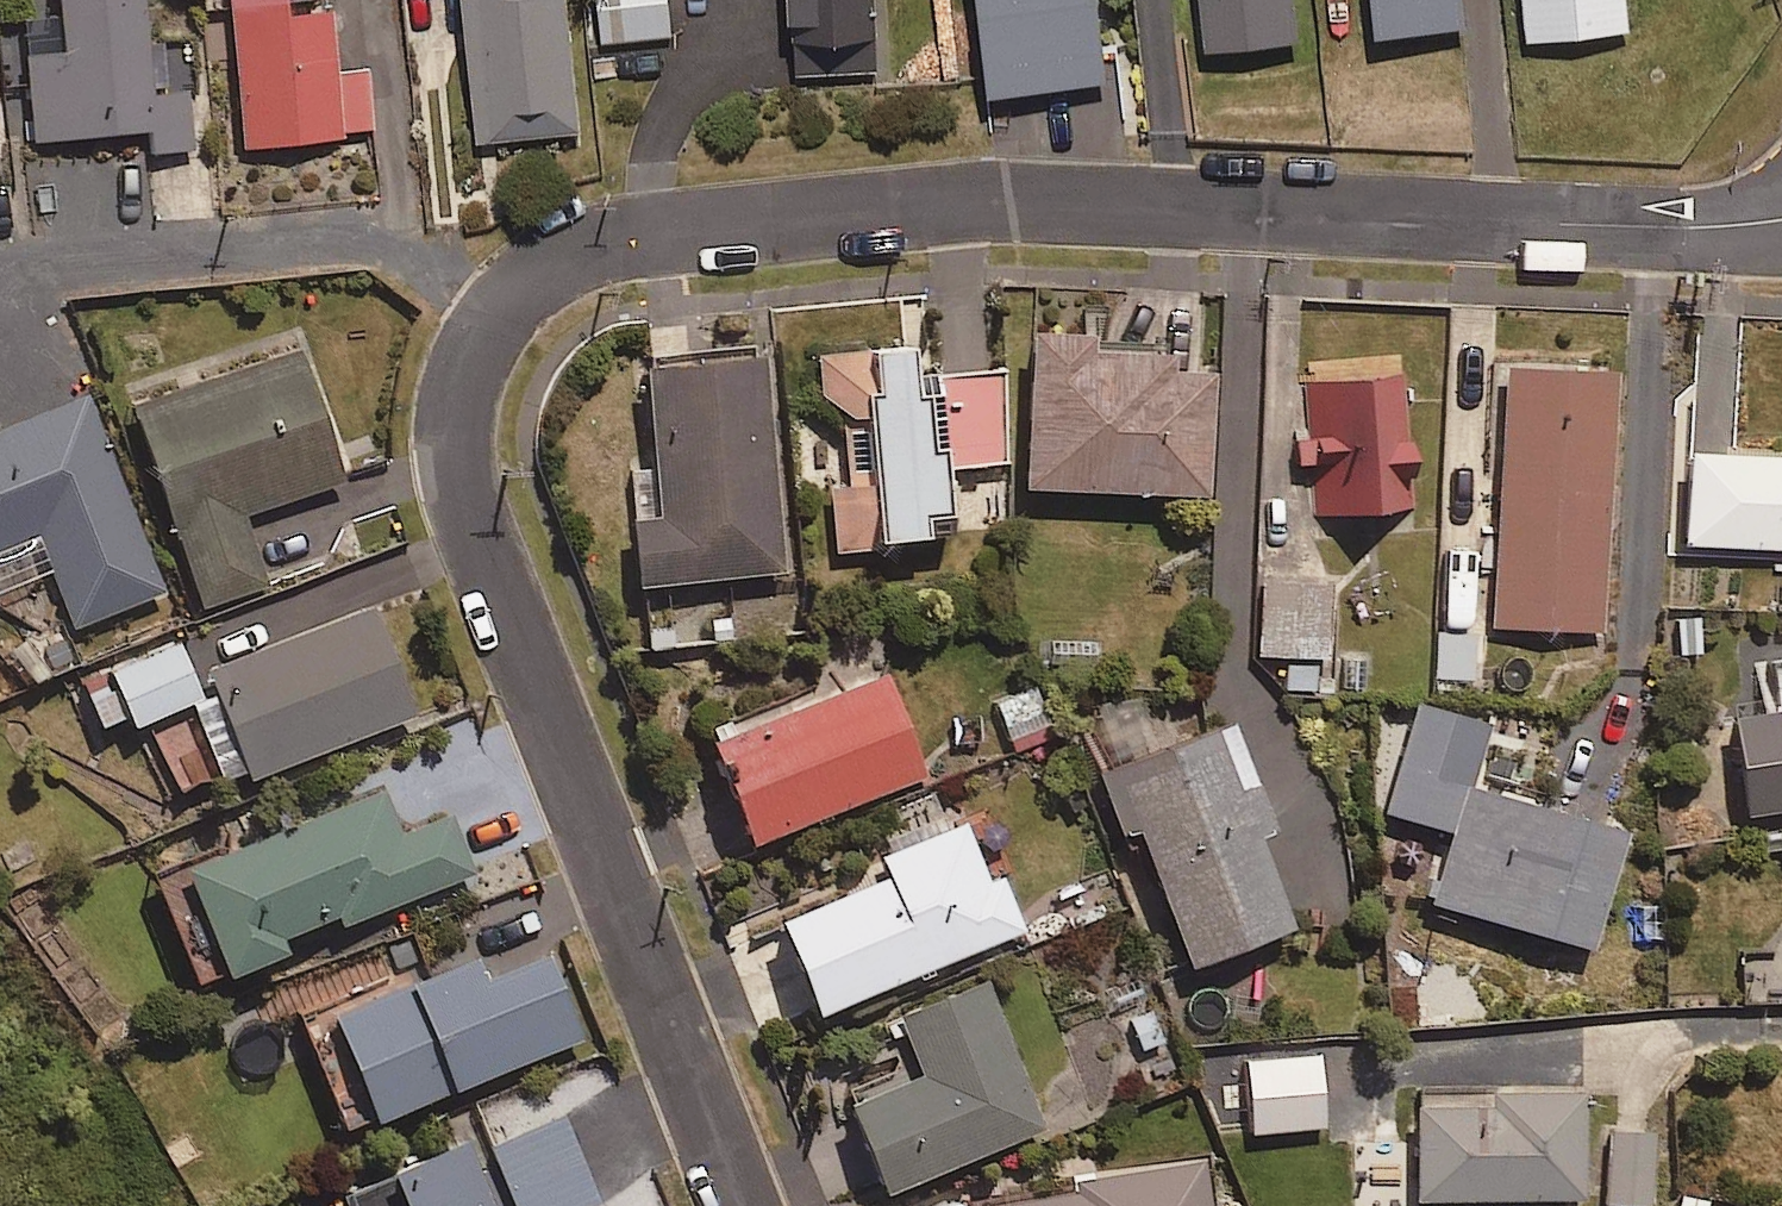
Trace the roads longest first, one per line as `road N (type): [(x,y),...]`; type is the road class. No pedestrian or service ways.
road 1 (residential): [(1781,219),(1680,230),(992,196),(585,245),(539,268),(506,297),(476,334),(454,413),(465,501),(744,1205)]

